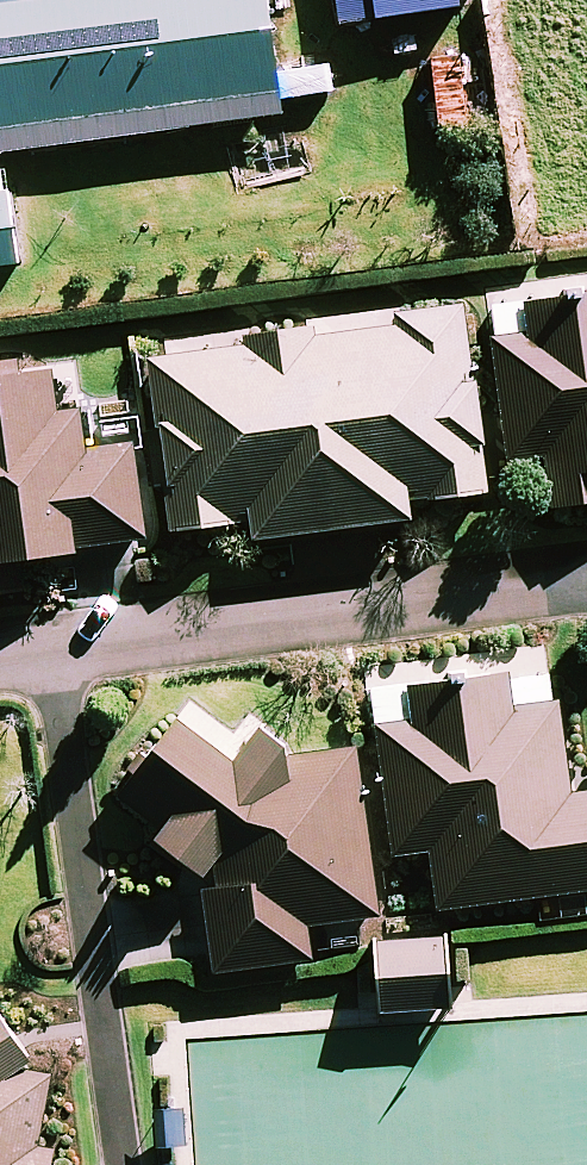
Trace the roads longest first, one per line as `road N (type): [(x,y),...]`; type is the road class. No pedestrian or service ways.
road 1 (residential): [(586,585),(49,653)]
road 2 (residential): [(49,653),(123,1164)]

